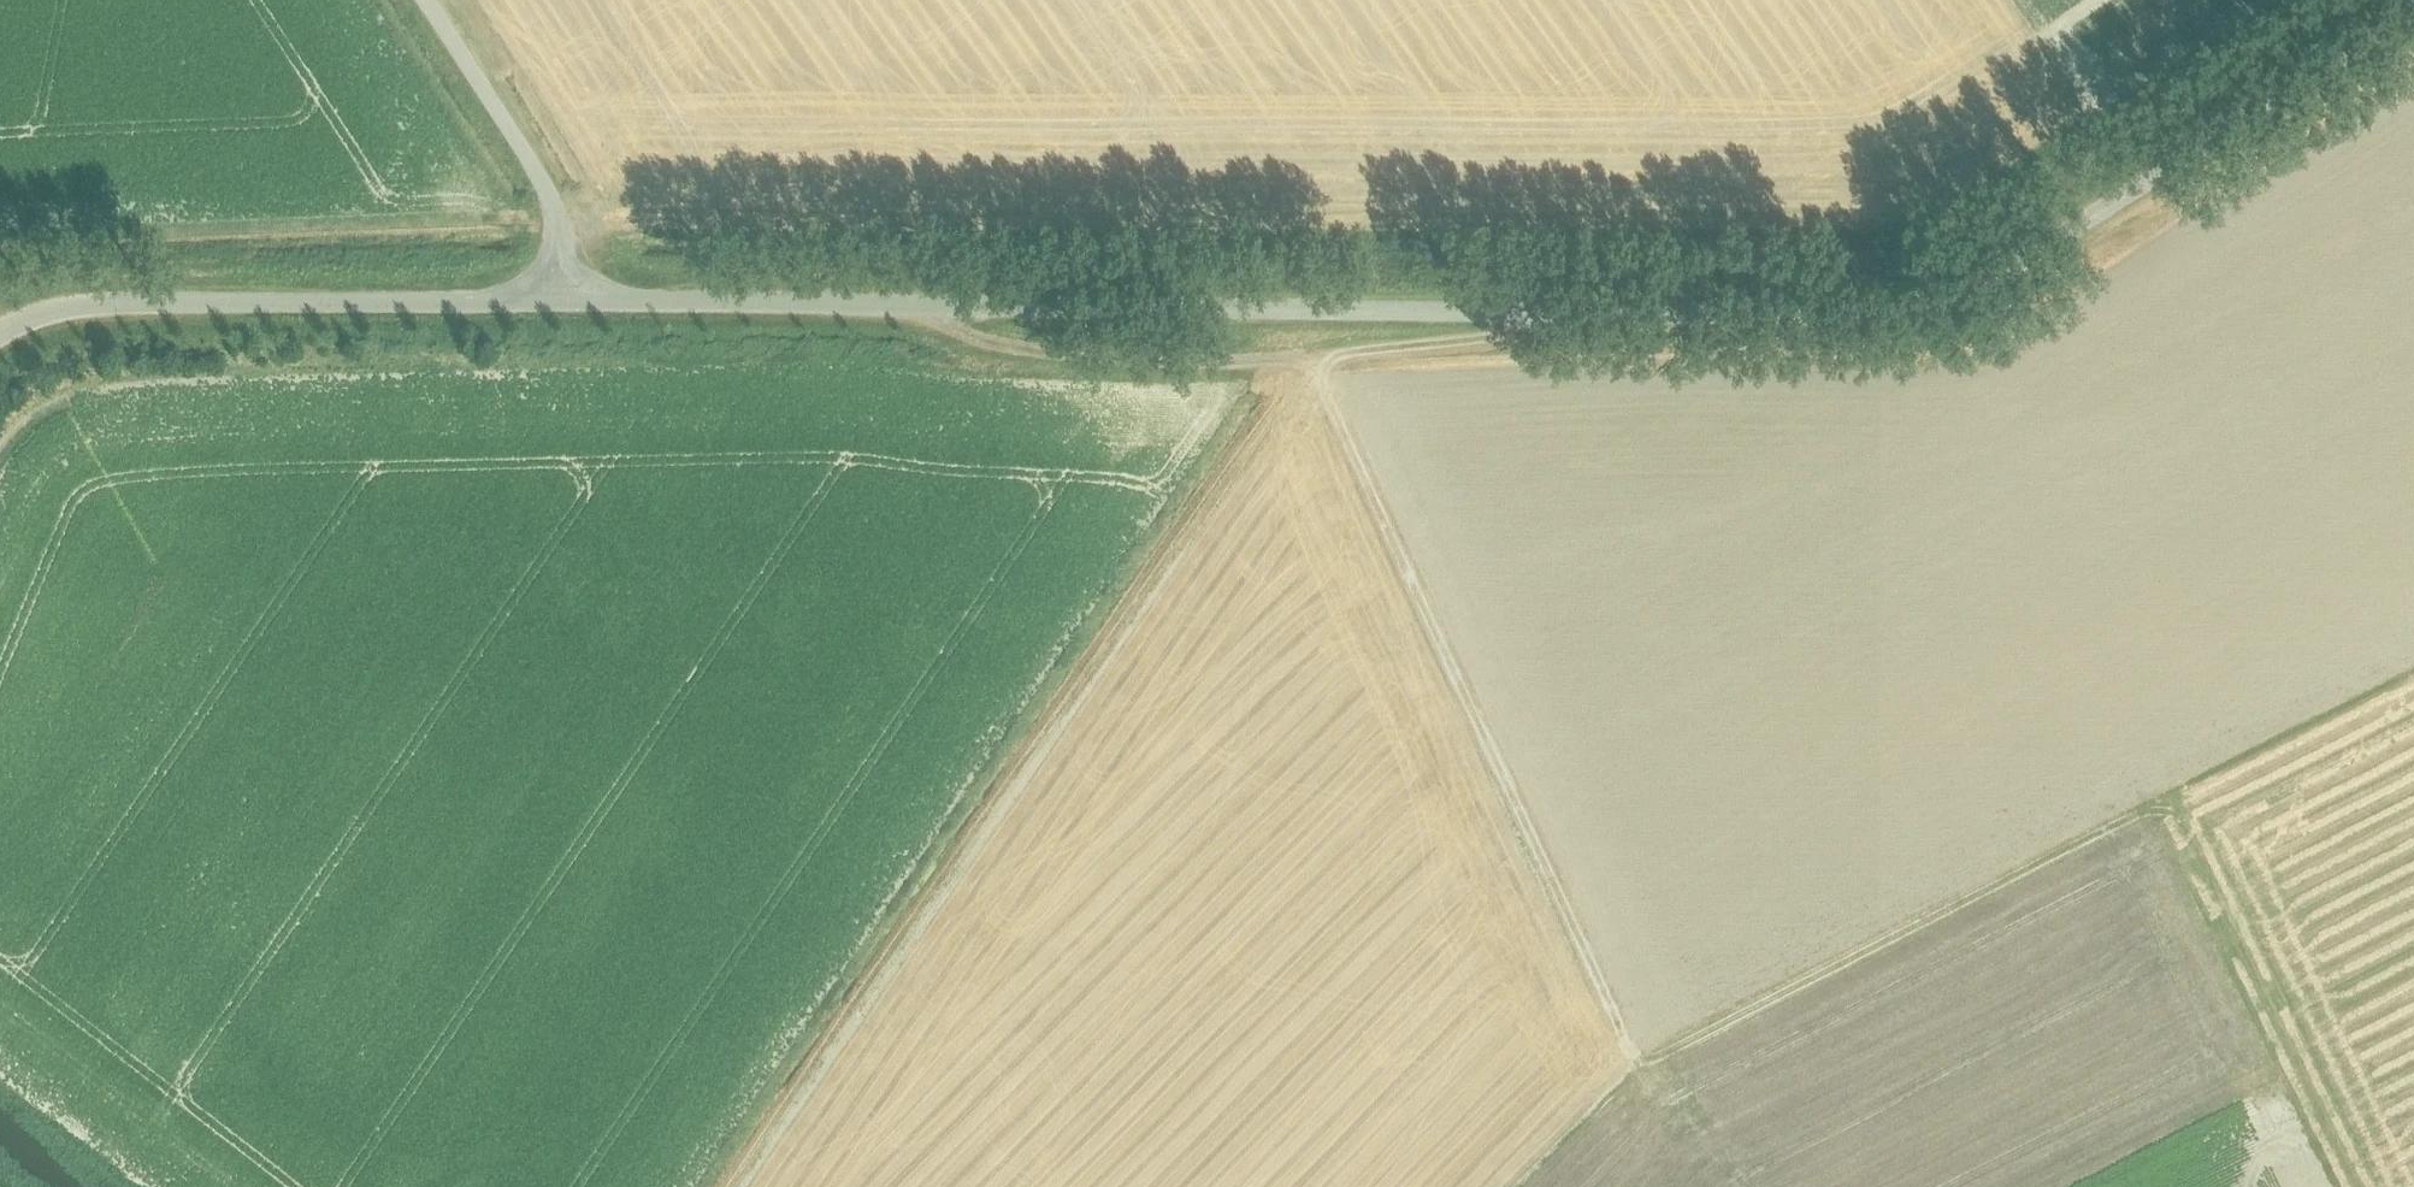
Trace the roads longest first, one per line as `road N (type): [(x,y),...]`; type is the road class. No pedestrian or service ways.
road 1 (unclassified): [(556,296),(974,312),(1840,314),(1942,300),(2028,256),(2413,10)]
road 2 (unclassified): [(0,336),(43,315),(109,303),(556,296)]
road 3 (unclassified): [(556,296),(555,221),(546,188),(424,0)]

